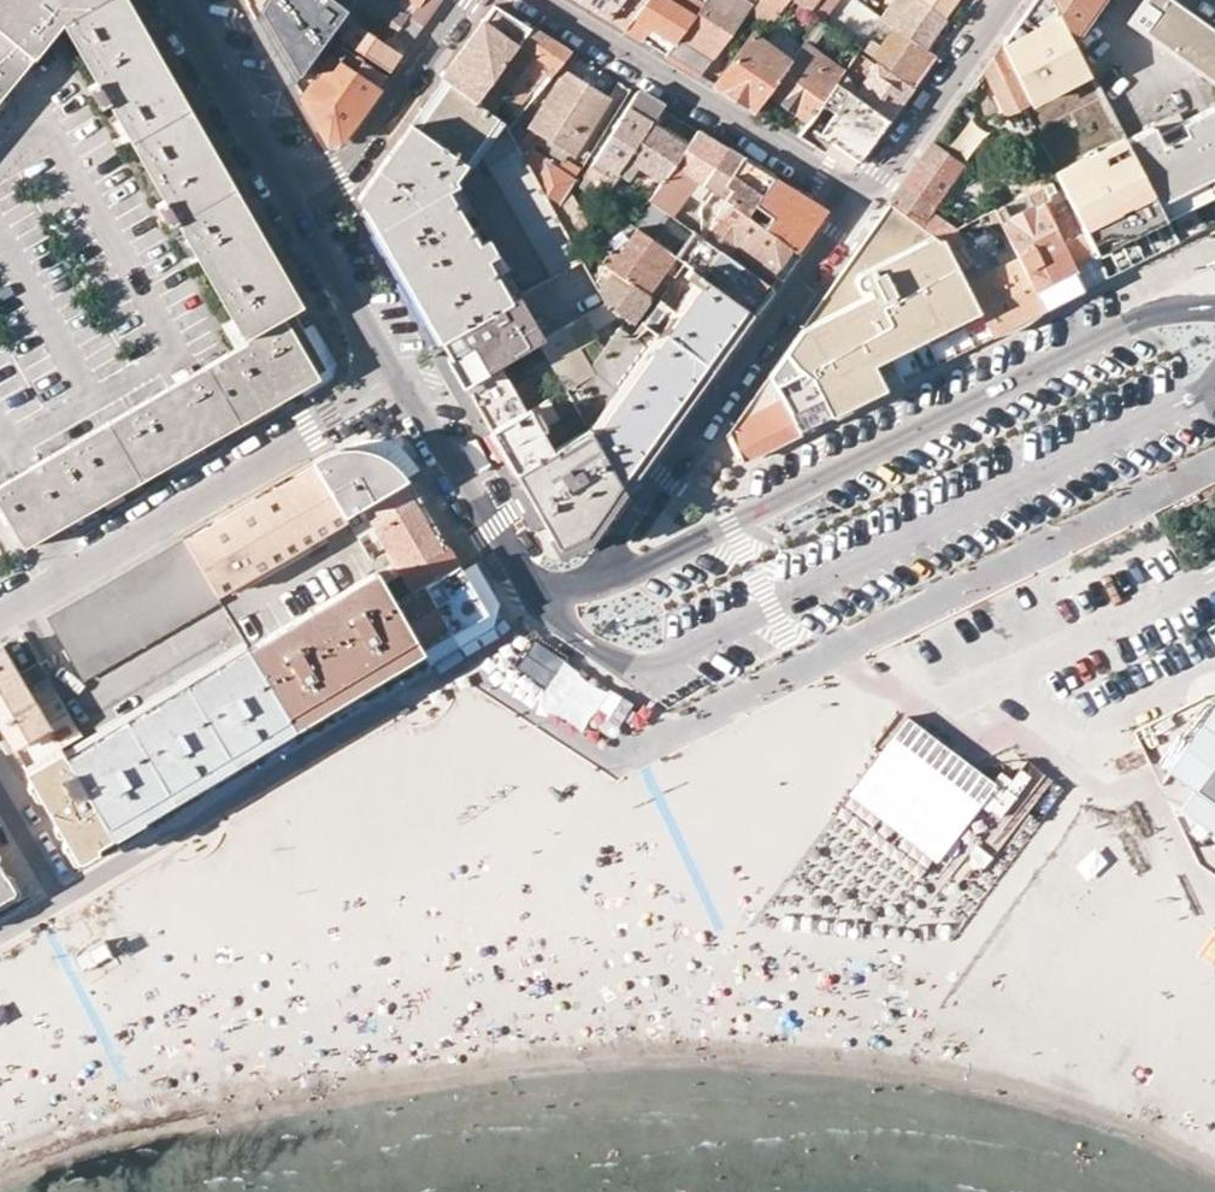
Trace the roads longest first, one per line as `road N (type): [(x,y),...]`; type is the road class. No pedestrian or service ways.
road 1 (tertiary): [(604,581),(1150,312),(1214,307)]
road 2 (residential): [(403,374),(0,619)]
road 3 (residential): [(604,581),(667,476),(862,202)]
road 4 (residential): [(862,202),(543,0)]
road 5 (tertiary): [(403,374),(551,612),(604,581)]
road 6 (residential): [(301,206),(343,176),(469,0)]
road 7 (residential): [(862,202),(1011,0)]
road 8 (tertiary): [(192,0),(301,206)]
road 9 (tertiary): [(301,206),(403,374)]

